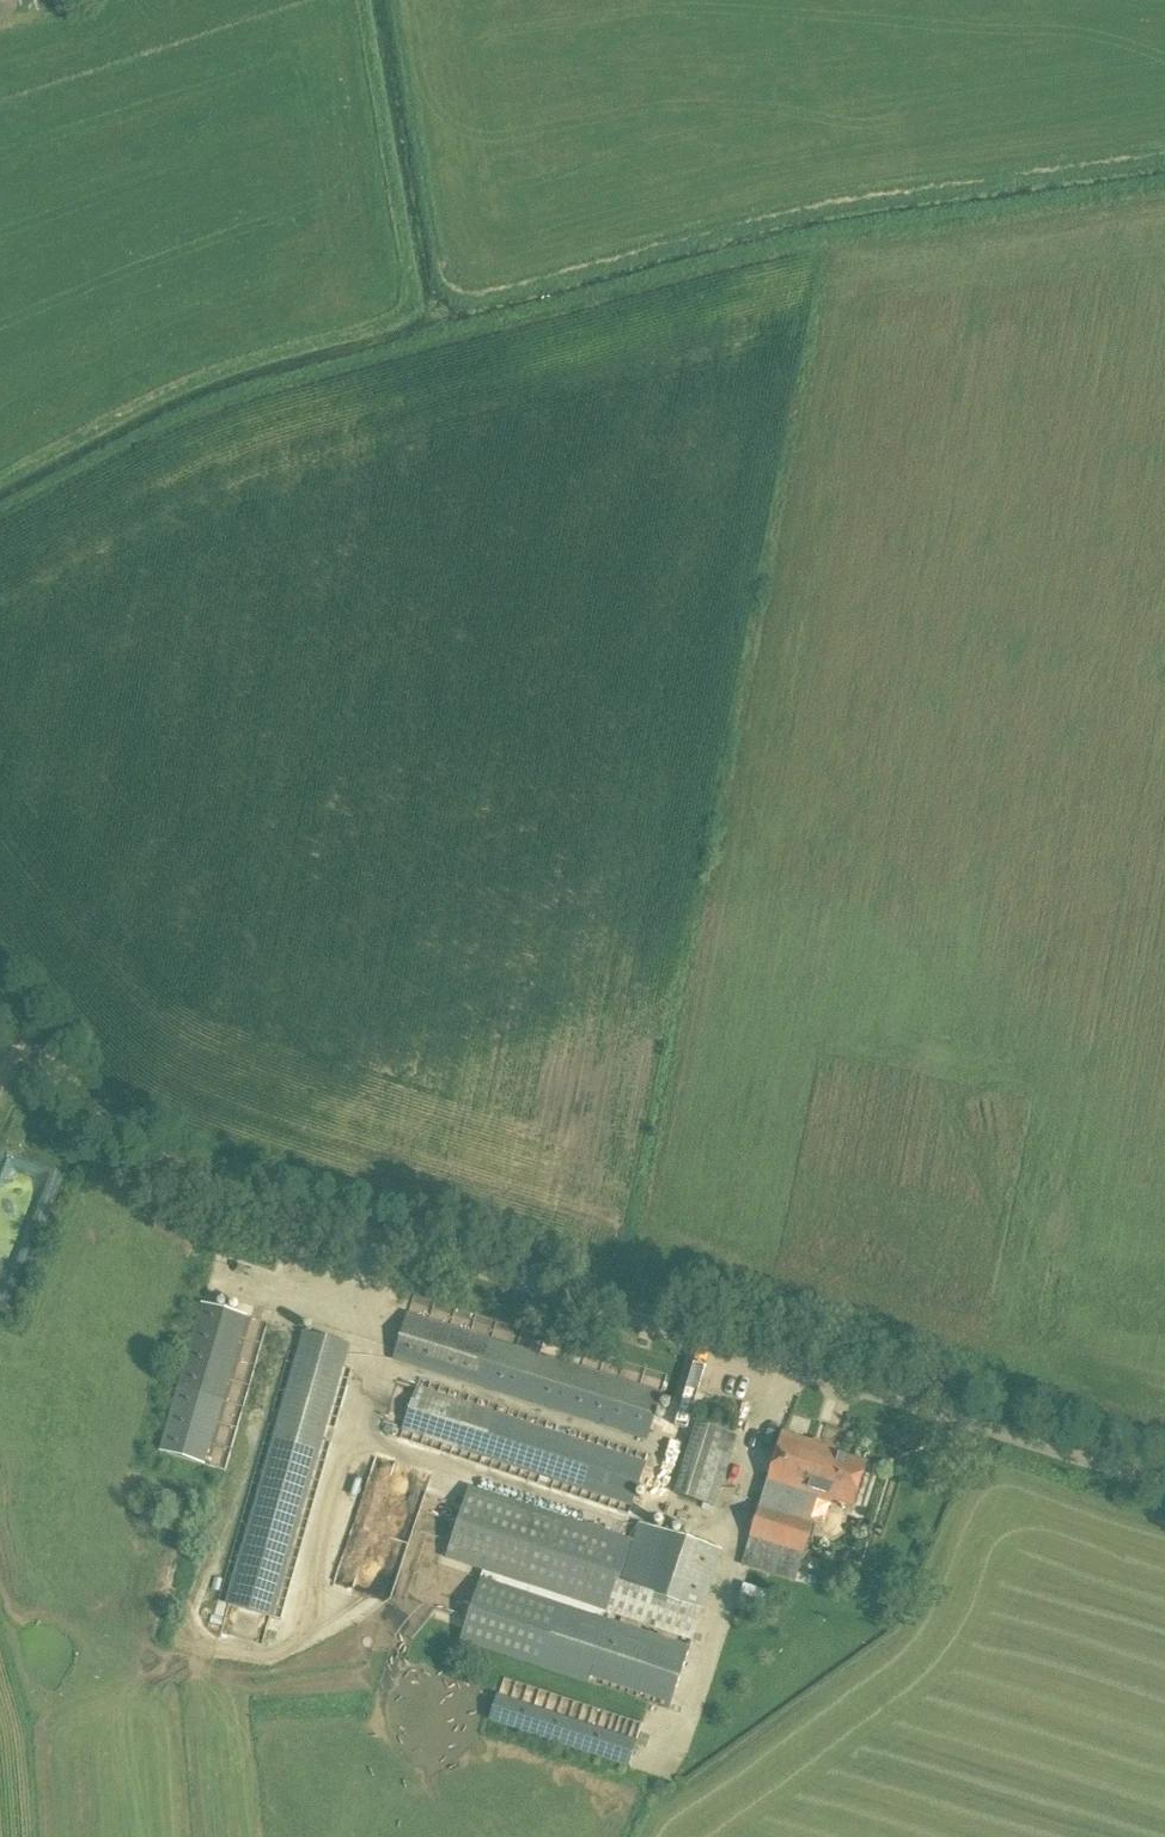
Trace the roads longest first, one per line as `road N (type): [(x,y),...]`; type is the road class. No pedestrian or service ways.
road 1 (unclassified): [(1164,1484),(198,1182),(88,1106),(0,996)]

